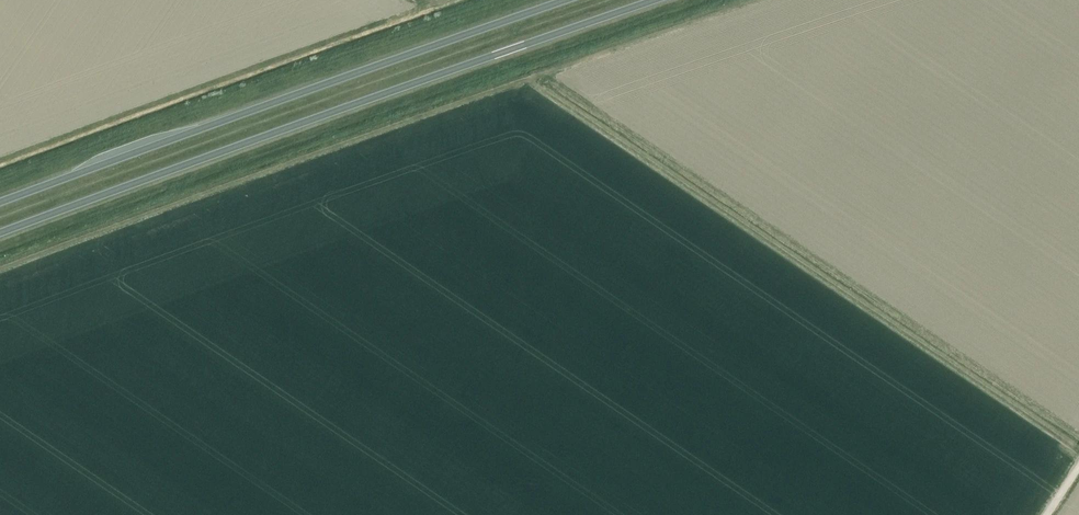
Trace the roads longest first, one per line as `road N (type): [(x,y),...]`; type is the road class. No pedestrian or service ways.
road 1 (trunk): [(0,232),(655,0)]
road 2 (trunk): [(566,0),(0,201)]

